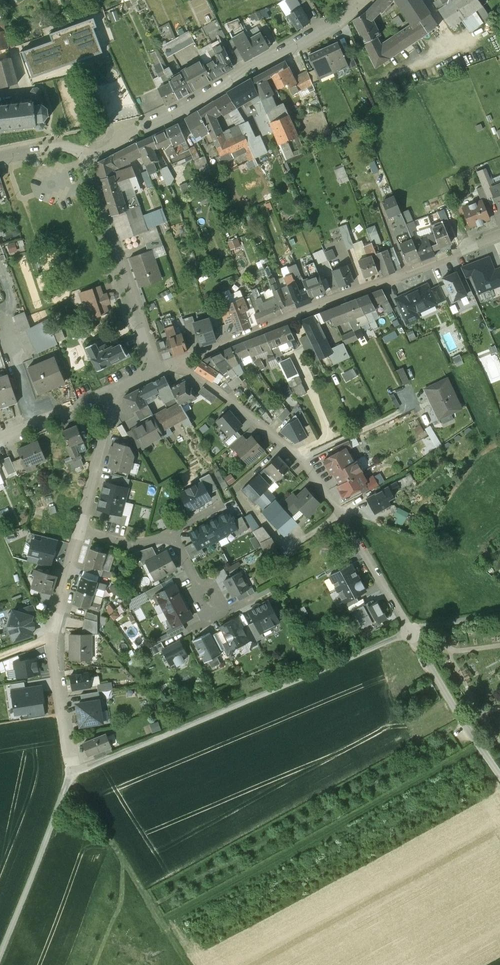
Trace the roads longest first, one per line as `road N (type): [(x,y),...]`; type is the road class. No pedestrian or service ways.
road 1 (track): [(70,773),(409,632),(499,615)]
road 2 (residential): [(409,632),(298,457),(178,363)]
road 3 (residential): [(178,363),(499,235)]
road 4 (residential): [(80,144),(145,128),(367,1)]
road 5 (residential): [(70,773),(51,641),(79,531)]
road 6 (residential): [(154,372),(80,144)]
road 7 (track): [(70,773),(0,954)]
road 8 (track): [(70,773),(160,920)]
road 9 (track): [(409,632),(499,778)]
road 10 (residential): [(79,531),(111,390)]
road 11 (residential): [(0,438),(111,390)]

